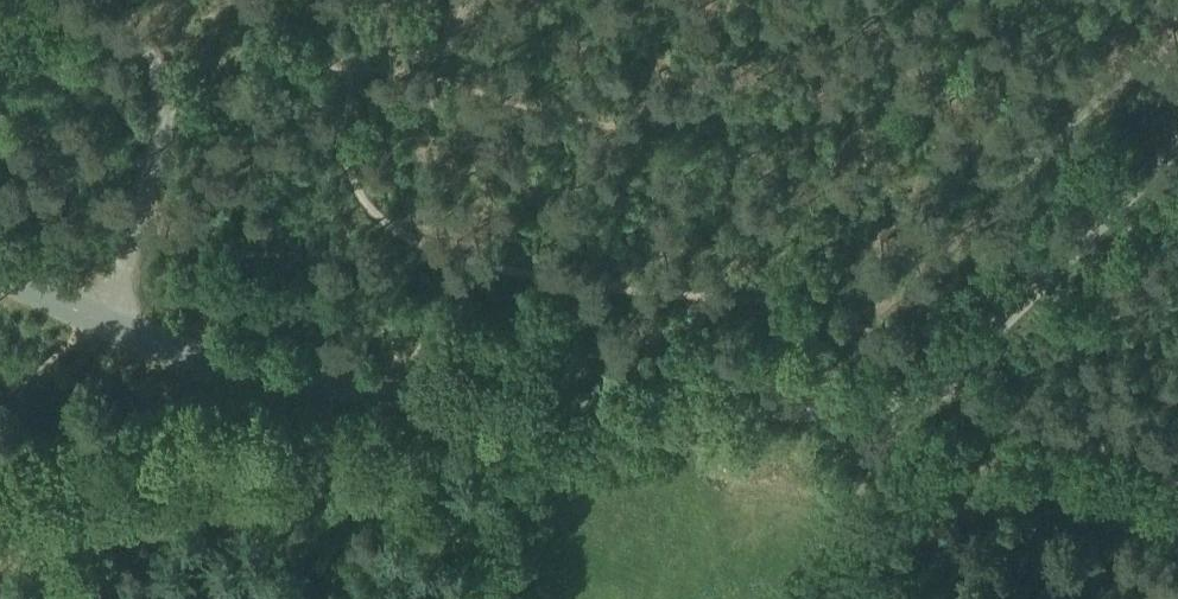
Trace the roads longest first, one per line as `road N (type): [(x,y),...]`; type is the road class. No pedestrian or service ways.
road 1 (unclassified): [(104,325),(247,374),(366,391),(802,414),(871,409),(928,387),(1177,141)]
road 2 (track): [(426,444),(341,422),(271,426),(0,476)]
road 3 (track): [(1177,433),(968,413),(857,325)]
road 4 (track): [(409,244),(435,86),(344,64),(326,0)]
road 5 (track): [(782,598),(894,404)]

